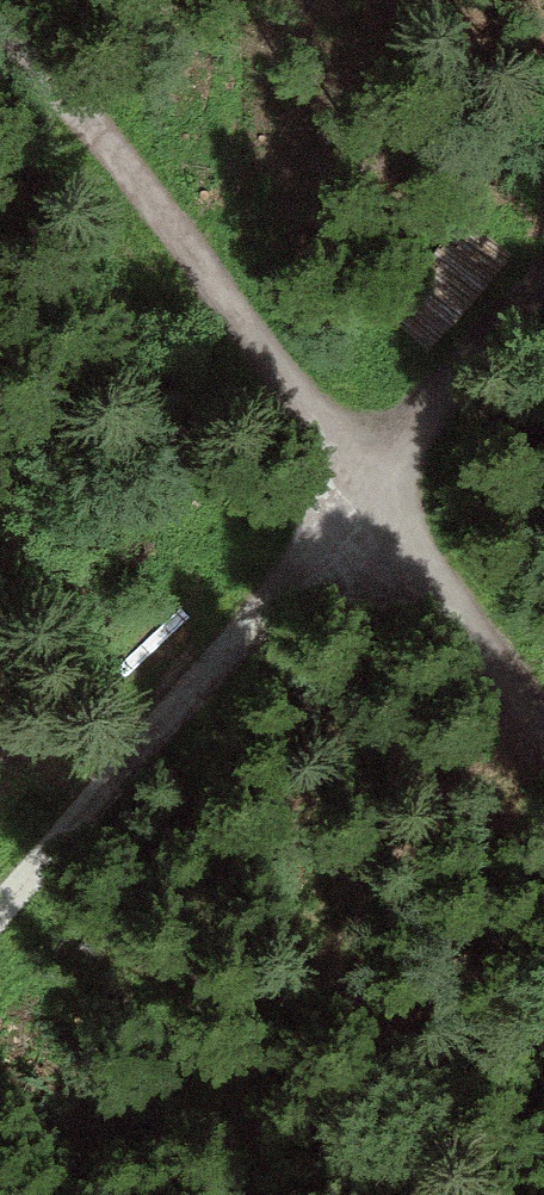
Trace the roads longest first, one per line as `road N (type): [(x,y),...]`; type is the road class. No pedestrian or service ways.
road 1 (track): [(0,55),(204,250),(381,510)]
road 2 (track): [(381,510),(0,921)]
road 3 (track): [(543,776),(381,510)]
road 4 (track): [(381,510),(543,311)]

